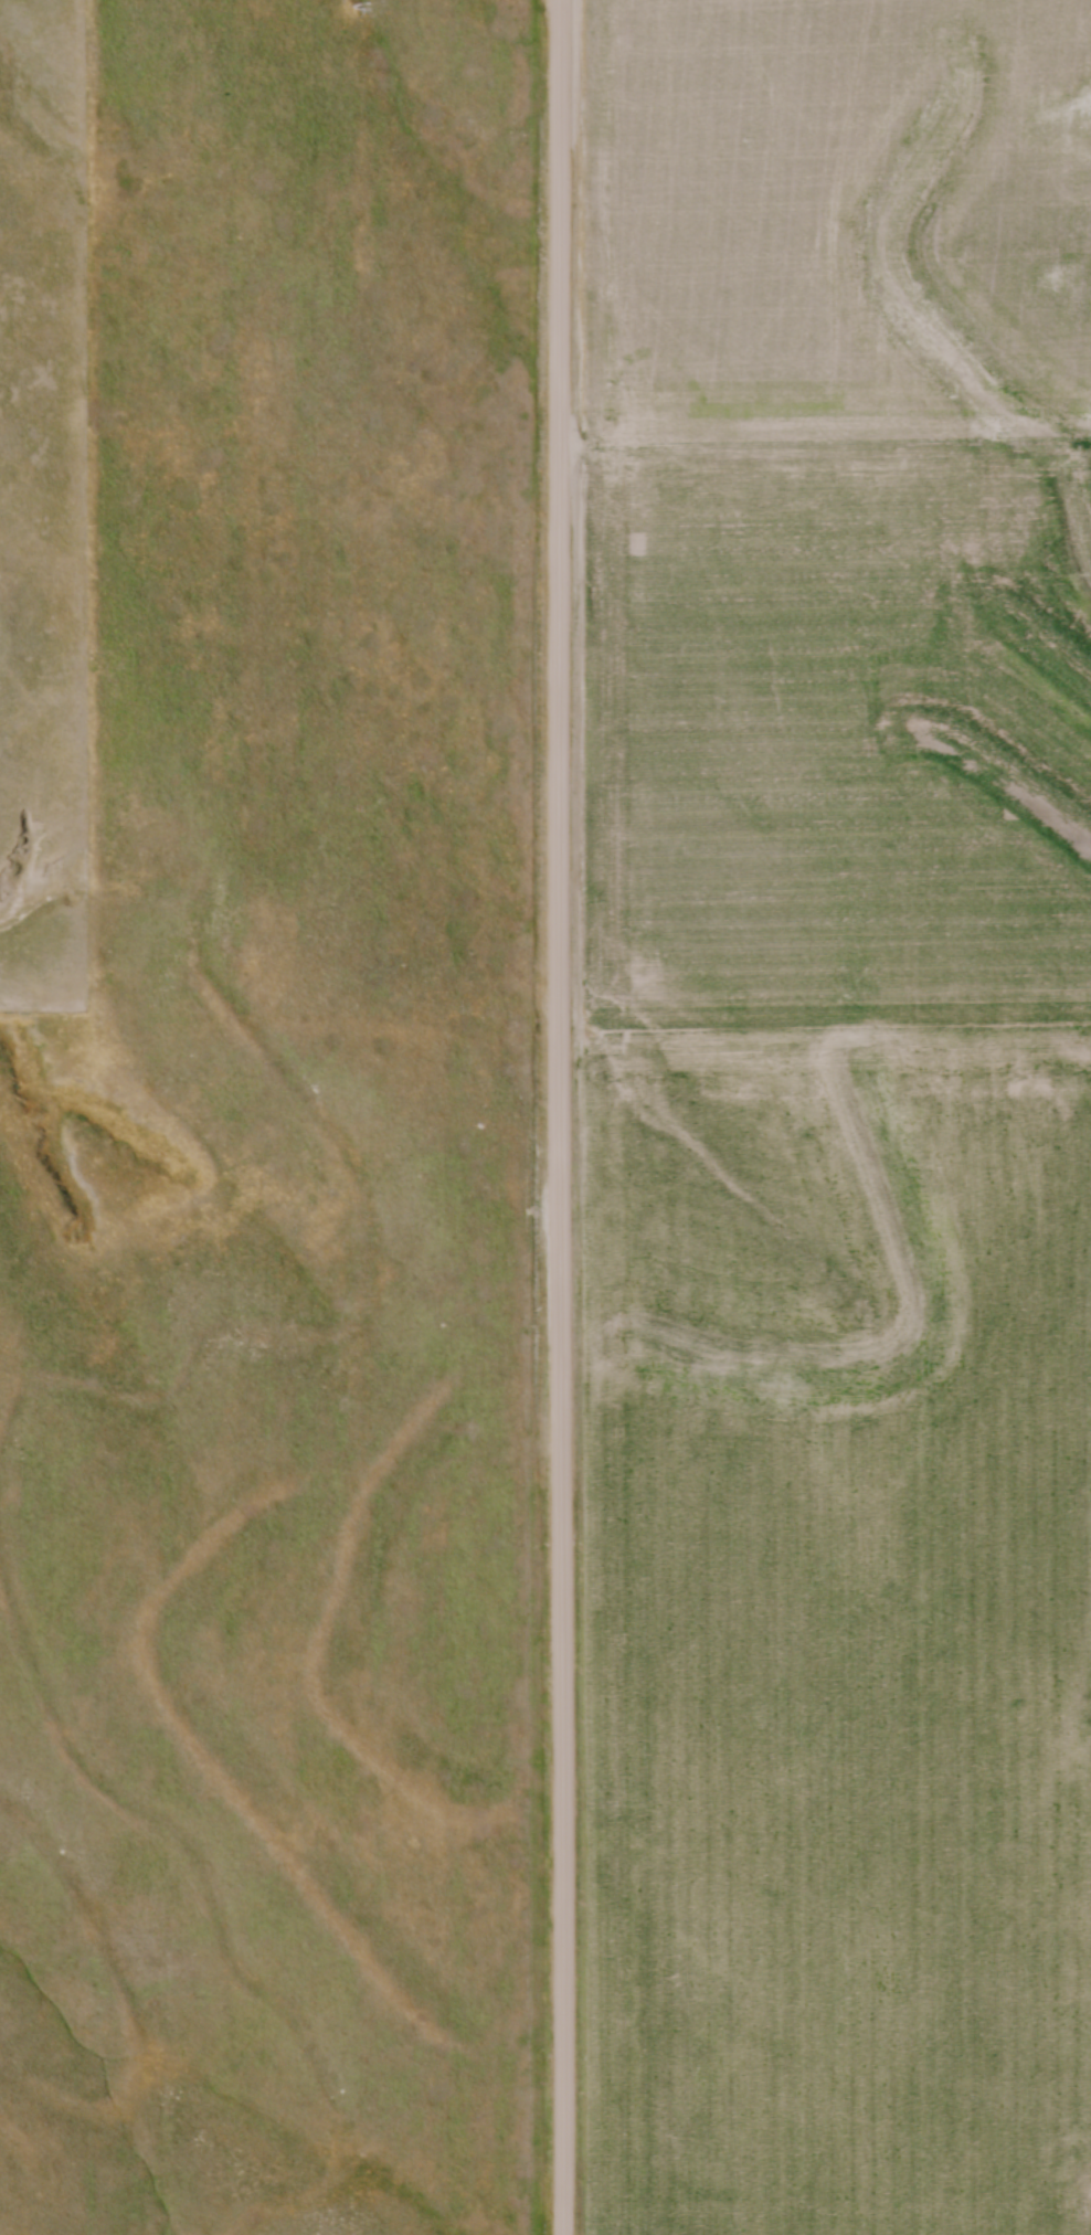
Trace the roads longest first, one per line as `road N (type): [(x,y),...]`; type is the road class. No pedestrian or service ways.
road 1 (residential): [(568,2234),(560,1162),(564,0)]

